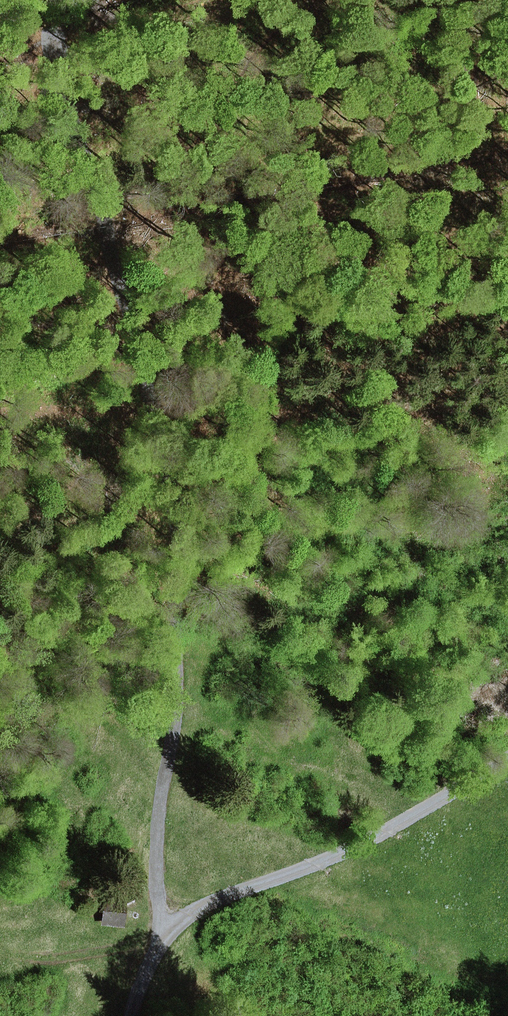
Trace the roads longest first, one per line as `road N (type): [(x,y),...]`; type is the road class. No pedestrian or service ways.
road 1 (track): [(507,758),(358,846),(203,908),(162,942)]
road 2 (track): [(106,225),(143,383),(176,596)]
road 3 (track): [(162,942),(153,854),(172,726),(176,596)]
road 4 (track): [(50,66),(106,225)]

